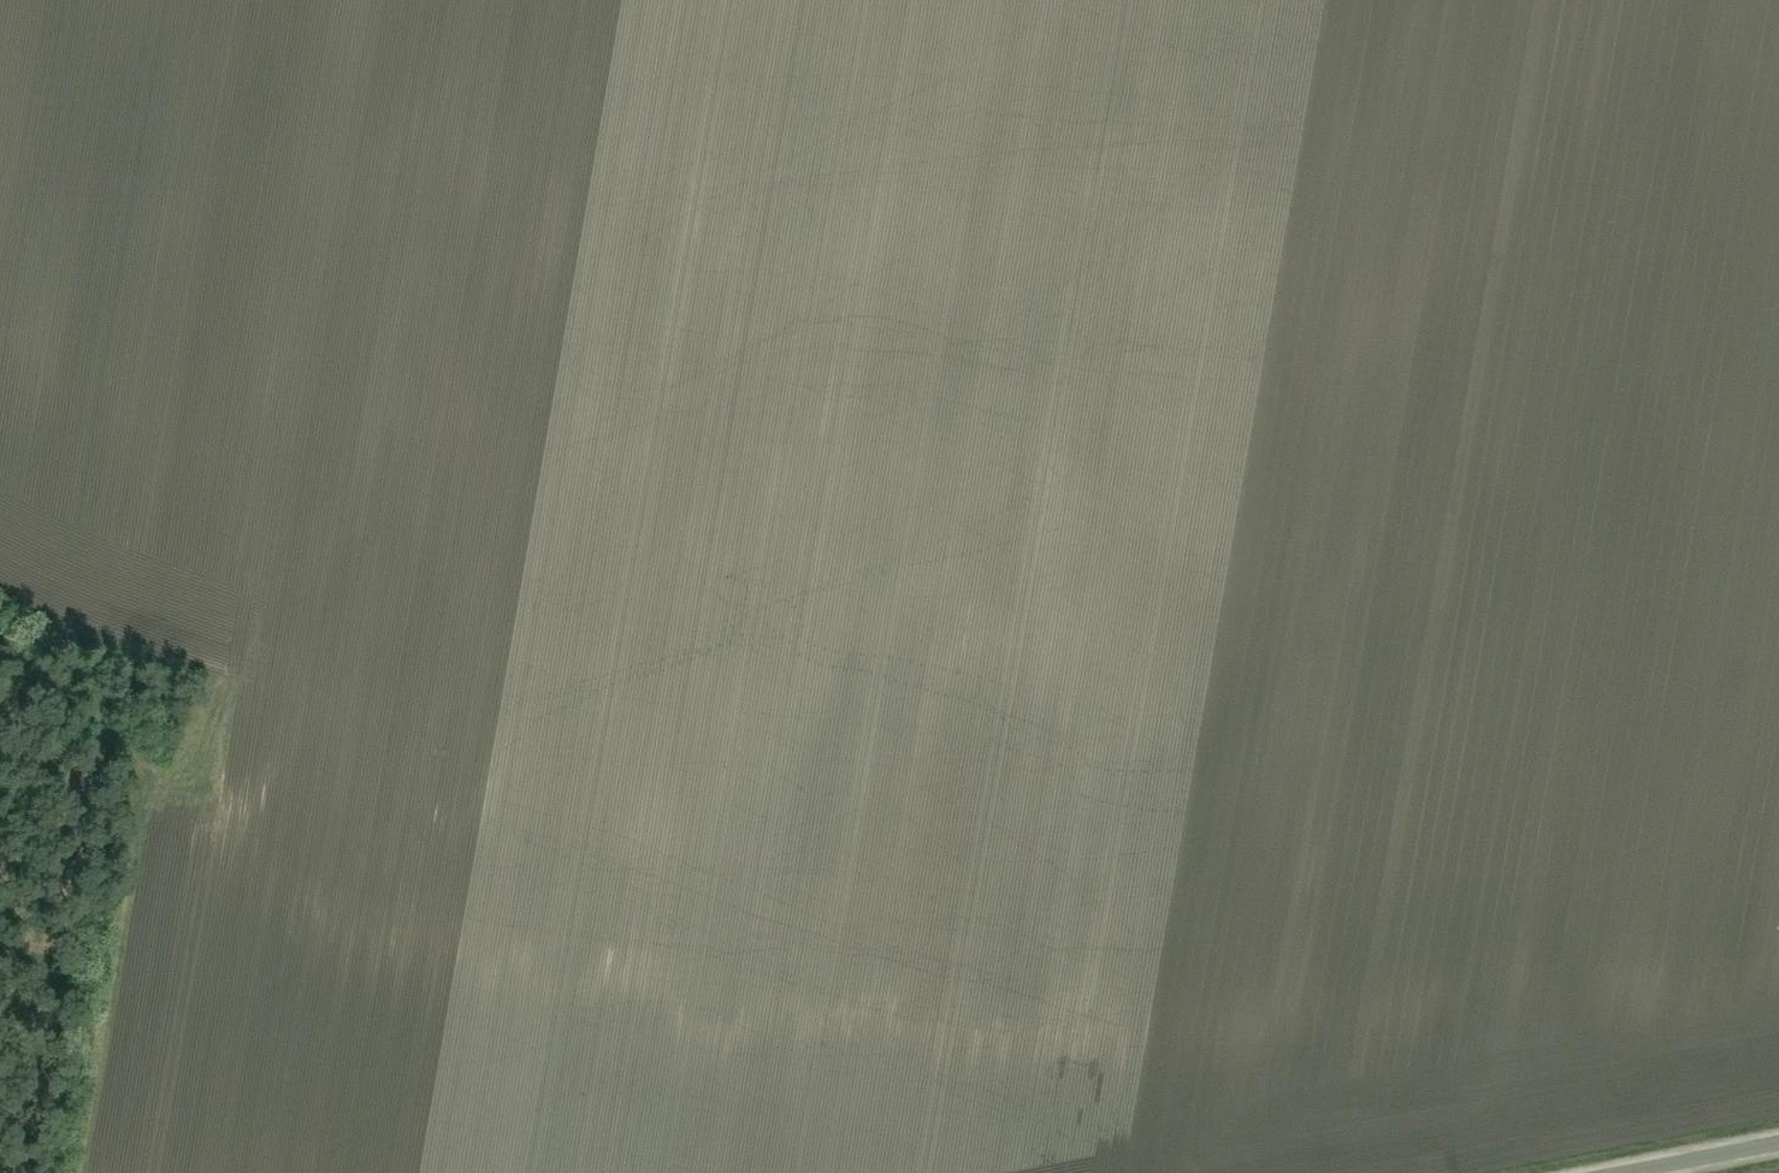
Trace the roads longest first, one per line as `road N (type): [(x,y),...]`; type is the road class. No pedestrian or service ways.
road 1 (track): [(67,1172),(137,805),(136,772),(128,744),(0,637)]

